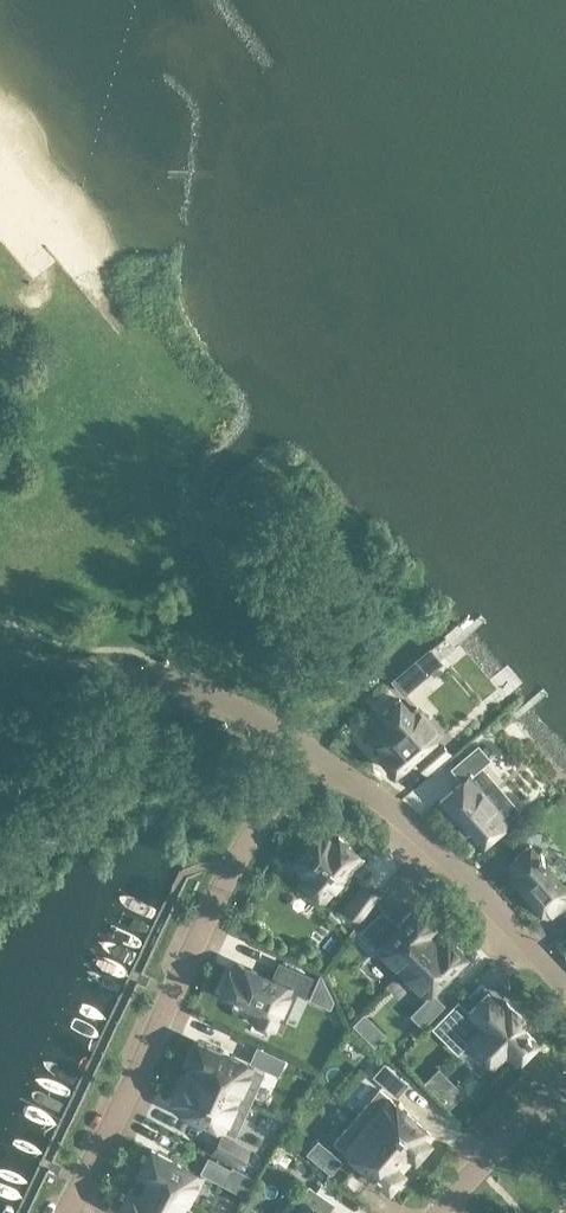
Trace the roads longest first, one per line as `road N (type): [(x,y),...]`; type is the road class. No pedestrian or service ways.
road 1 (residential): [(66,1212),(208,912),(305,745)]
road 2 (residential): [(565,987),(441,852),(305,745)]
road 3 (residential): [(305,745),(188,687),(0,660)]
road 4 (residential): [(565,1081),(441,1212)]

